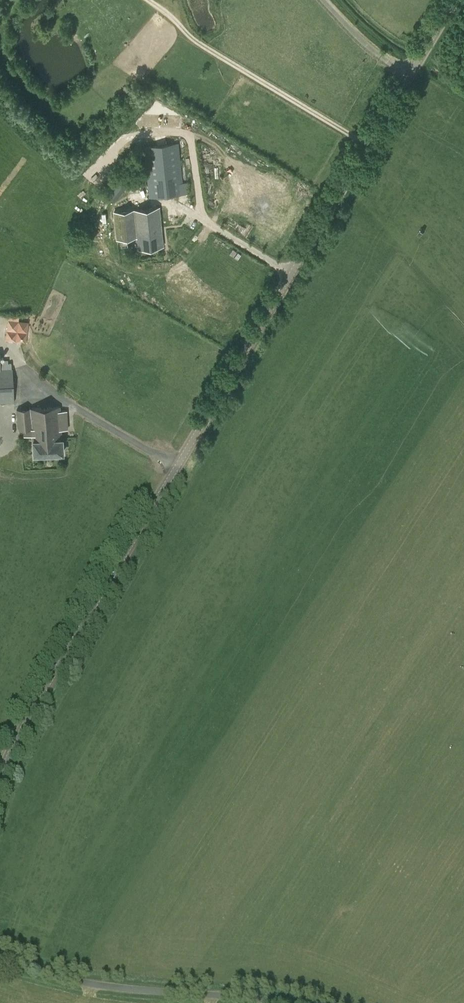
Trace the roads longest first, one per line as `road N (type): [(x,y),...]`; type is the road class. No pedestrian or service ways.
road 1 (tertiary): [(0,765),(100,576),(373,146),(455,0)]
road 2 (unclassified): [(280,1002),(105,987),(0,958)]

